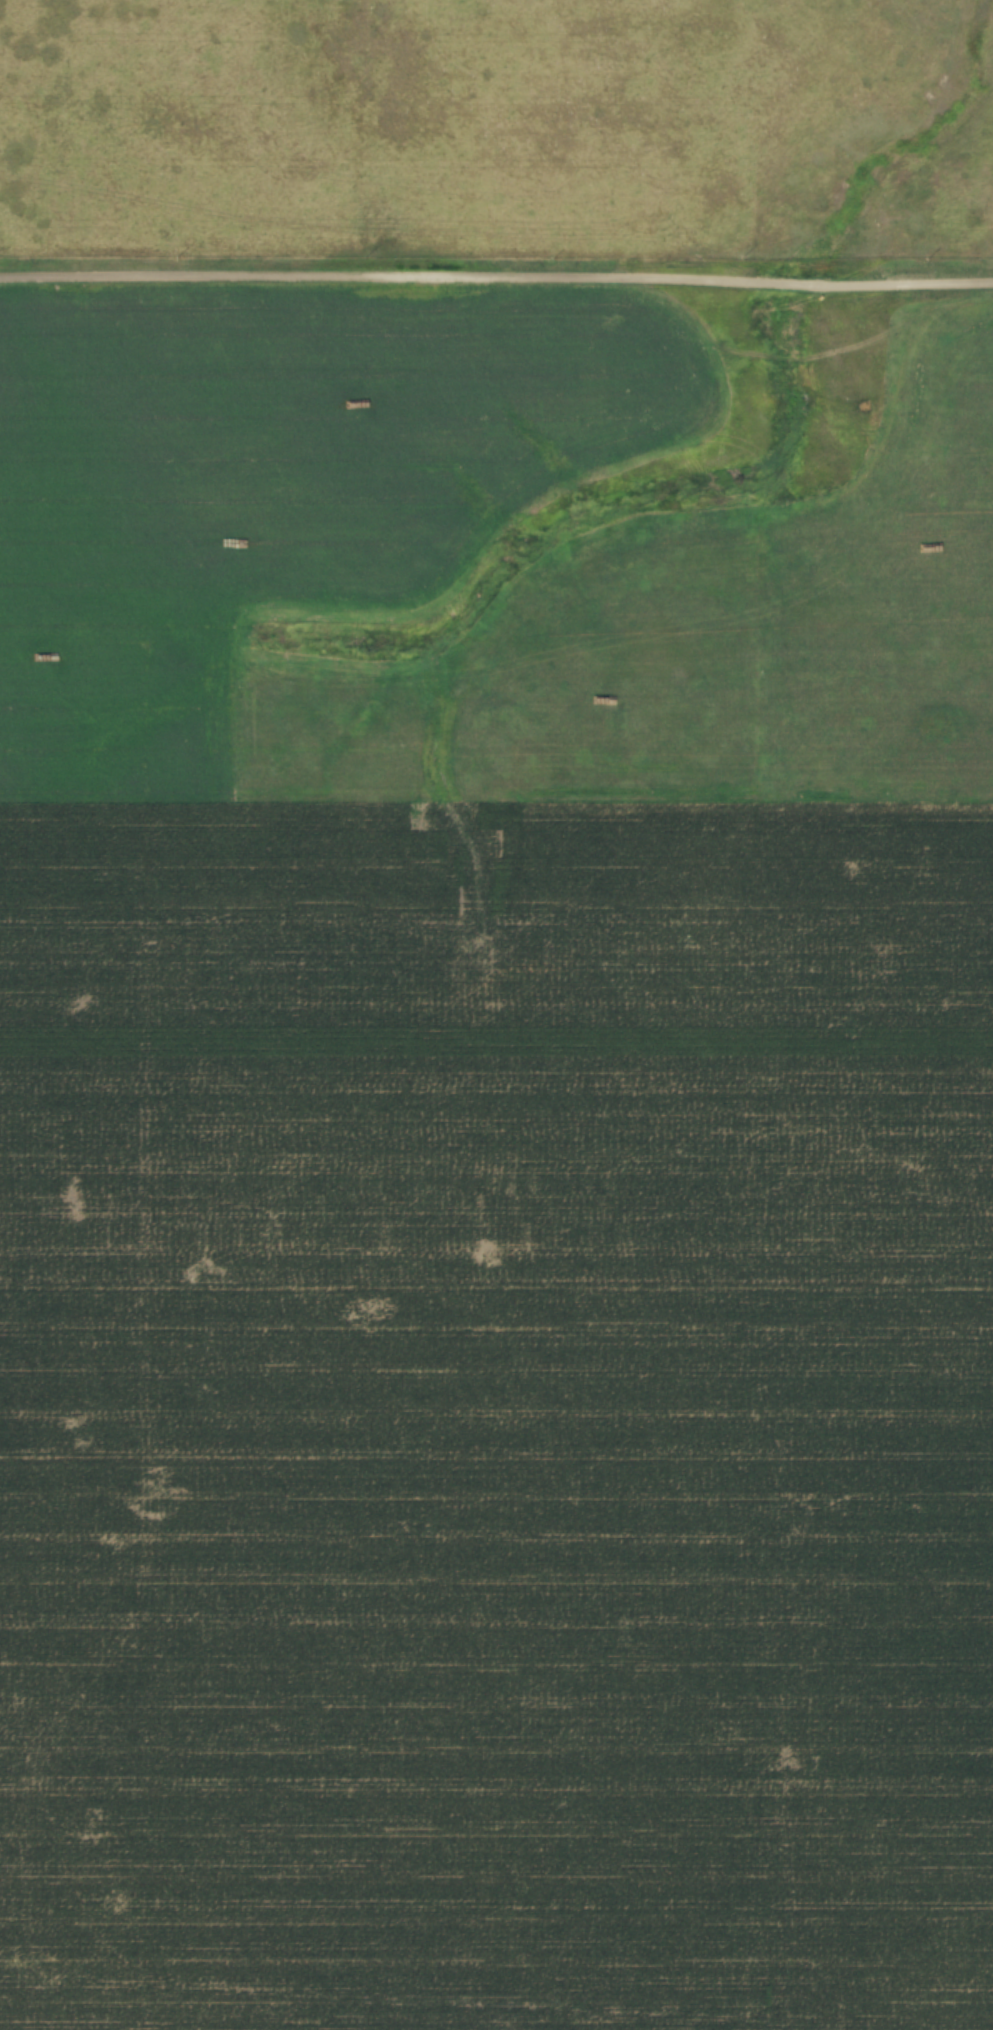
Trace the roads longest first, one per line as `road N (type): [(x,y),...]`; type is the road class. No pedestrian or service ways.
road 1 (residential): [(992,290),(0,287)]

